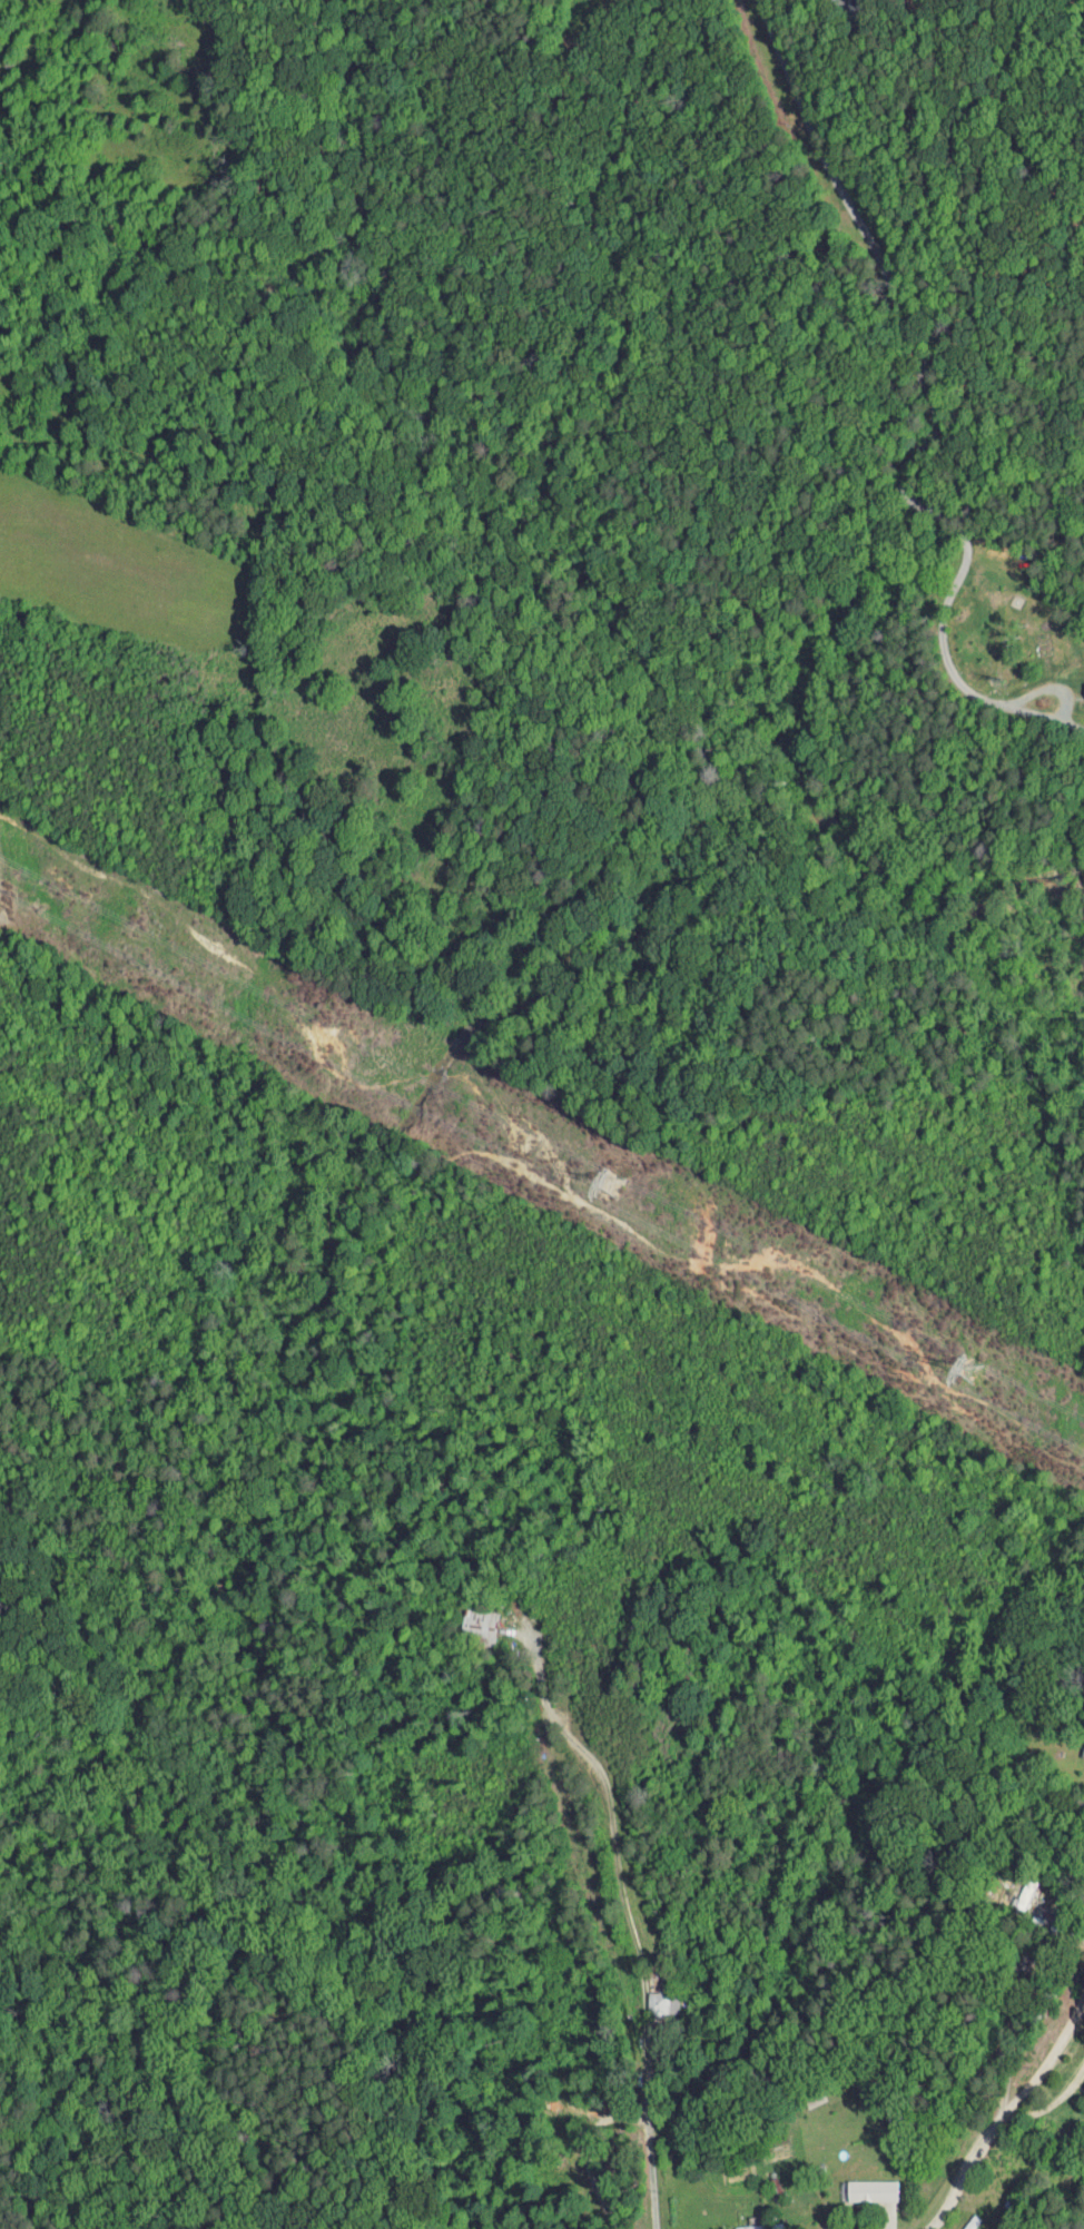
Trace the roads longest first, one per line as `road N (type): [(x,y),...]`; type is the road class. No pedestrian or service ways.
road 1 (residential): [(927,2228),(1083,2018)]

